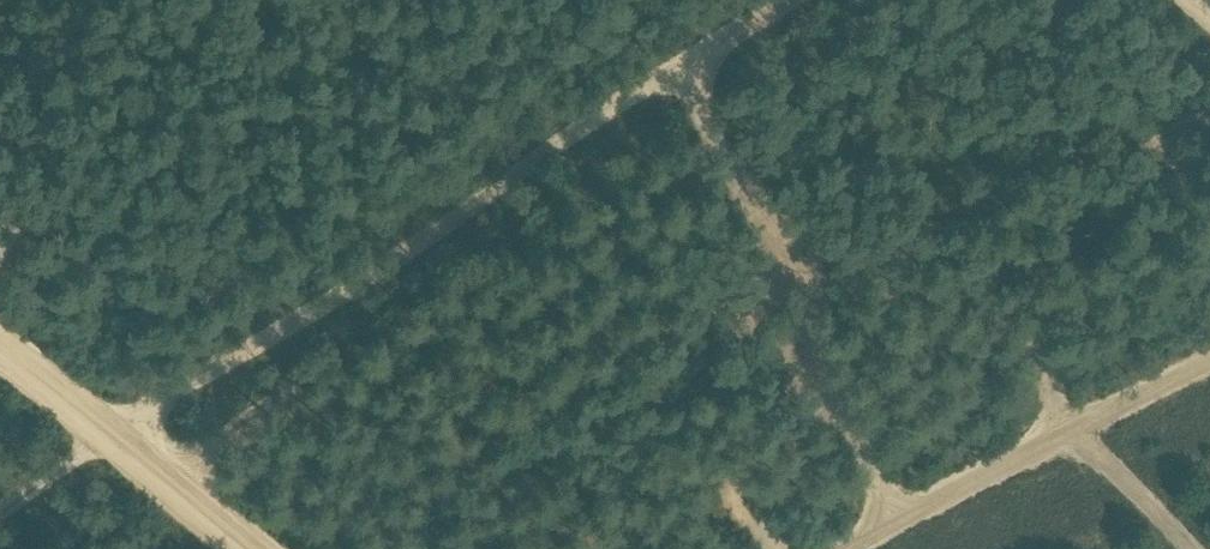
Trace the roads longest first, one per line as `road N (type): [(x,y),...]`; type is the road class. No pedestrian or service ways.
road 1 (track): [(250,548),(0,344)]

